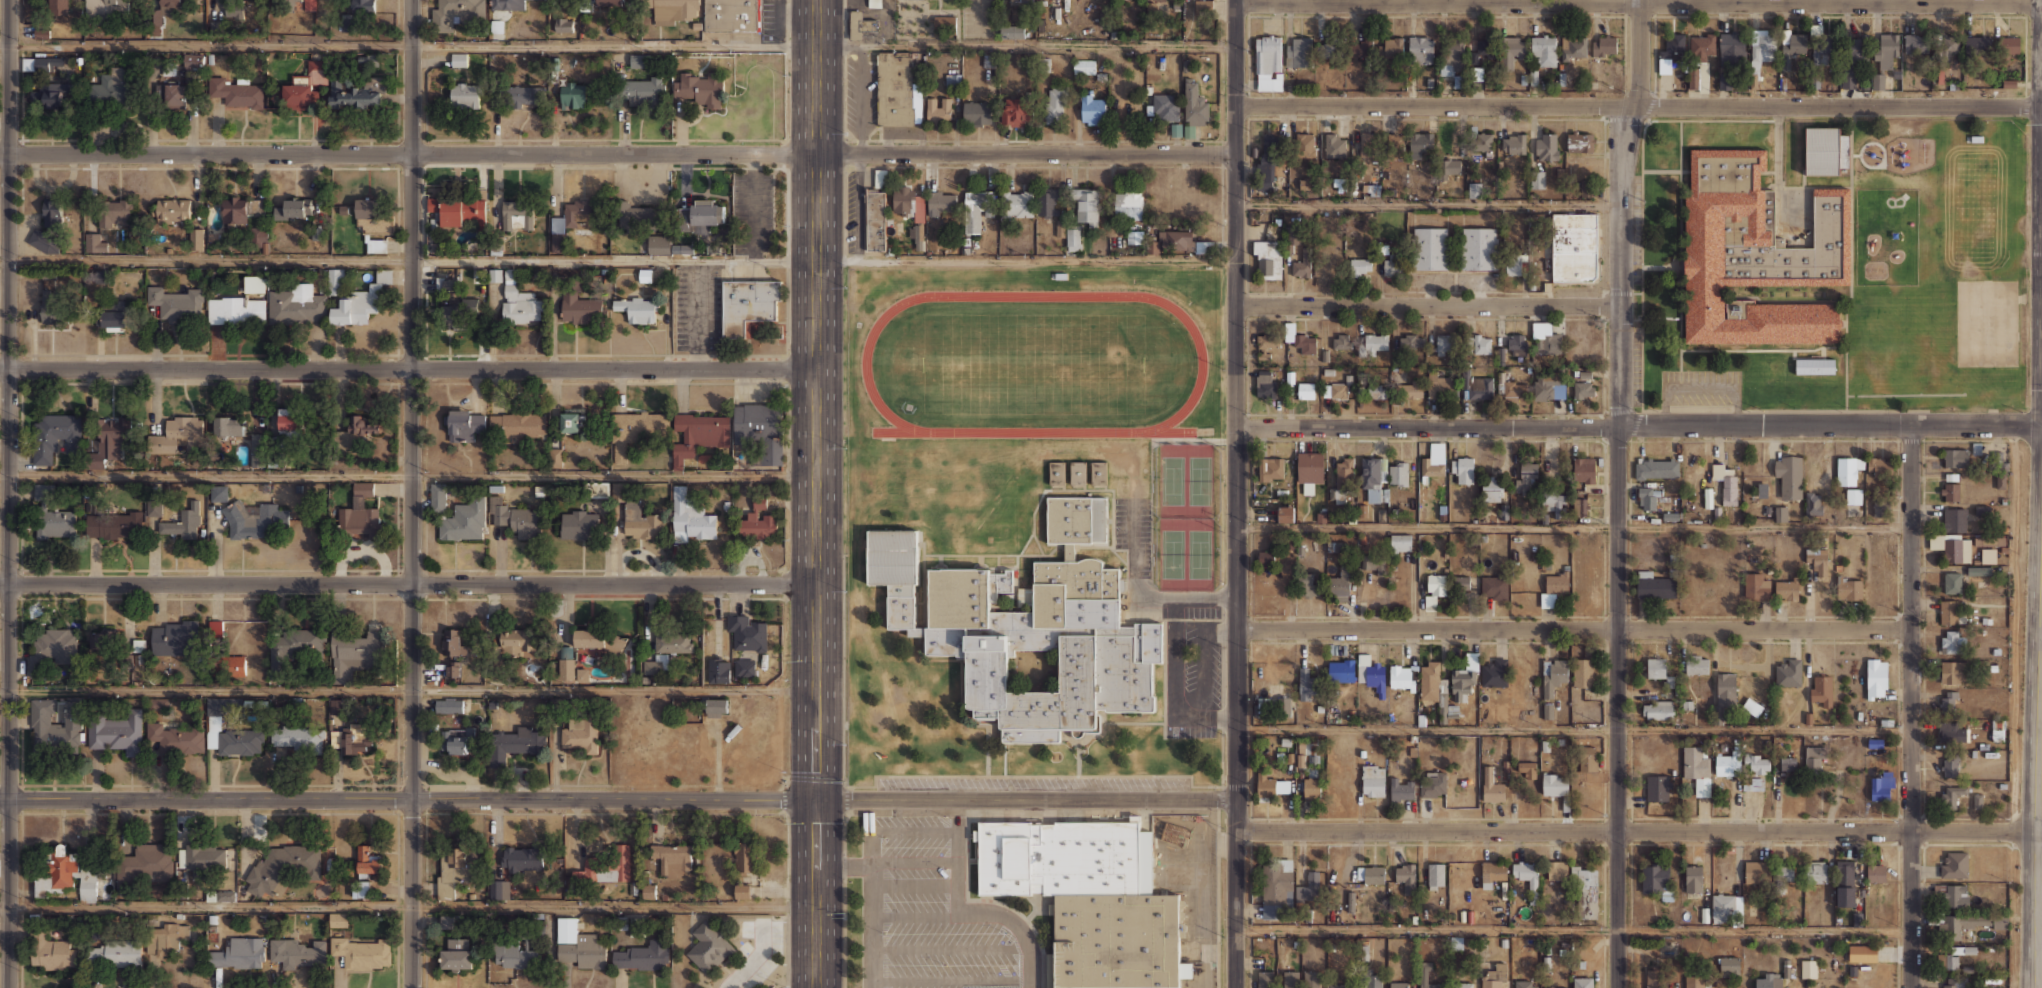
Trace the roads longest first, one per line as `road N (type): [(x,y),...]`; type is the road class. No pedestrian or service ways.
road 1 (residential): [(1236,151),(0,153)]
road 2 (residential): [(1640,0),(1639,87),(1625,122),(1620,173),(1618,987)]
road 3 (tertiary): [(411,987),(411,0)]
road 4 (tertiary): [(8,0),(8,987)]
road 5 (residential): [(1236,0),(1236,987)]
road 6 (residential): [(816,583),(0,584)]
road 7 (residential): [(816,369),(0,370)]
road 8 (secondary): [(0,800),(815,799)]
road 9 (residential): [(2041,432),(2024,425),(1237,426)]
road 10 (residential): [(2041,105),(1236,103)]
road 11 (residential): [(2041,2),(1236,3)]
road 12 (residential): [(2041,835),(1237,829)]
road 13 (trunk): [(817,0),(815,799)]
road 14 (residential): [(1912,628),(1237,628)]
road 15 (residential): [(1912,425),(1912,987)]
road 16 (residential): [(1237,798),(815,799)]
road 17 (tertiary): [(2041,567),(2038,987)]
road 18 (residential): [(1622,304),(1237,304)]
road 19 (trunk): [(815,799),(814,987)]

